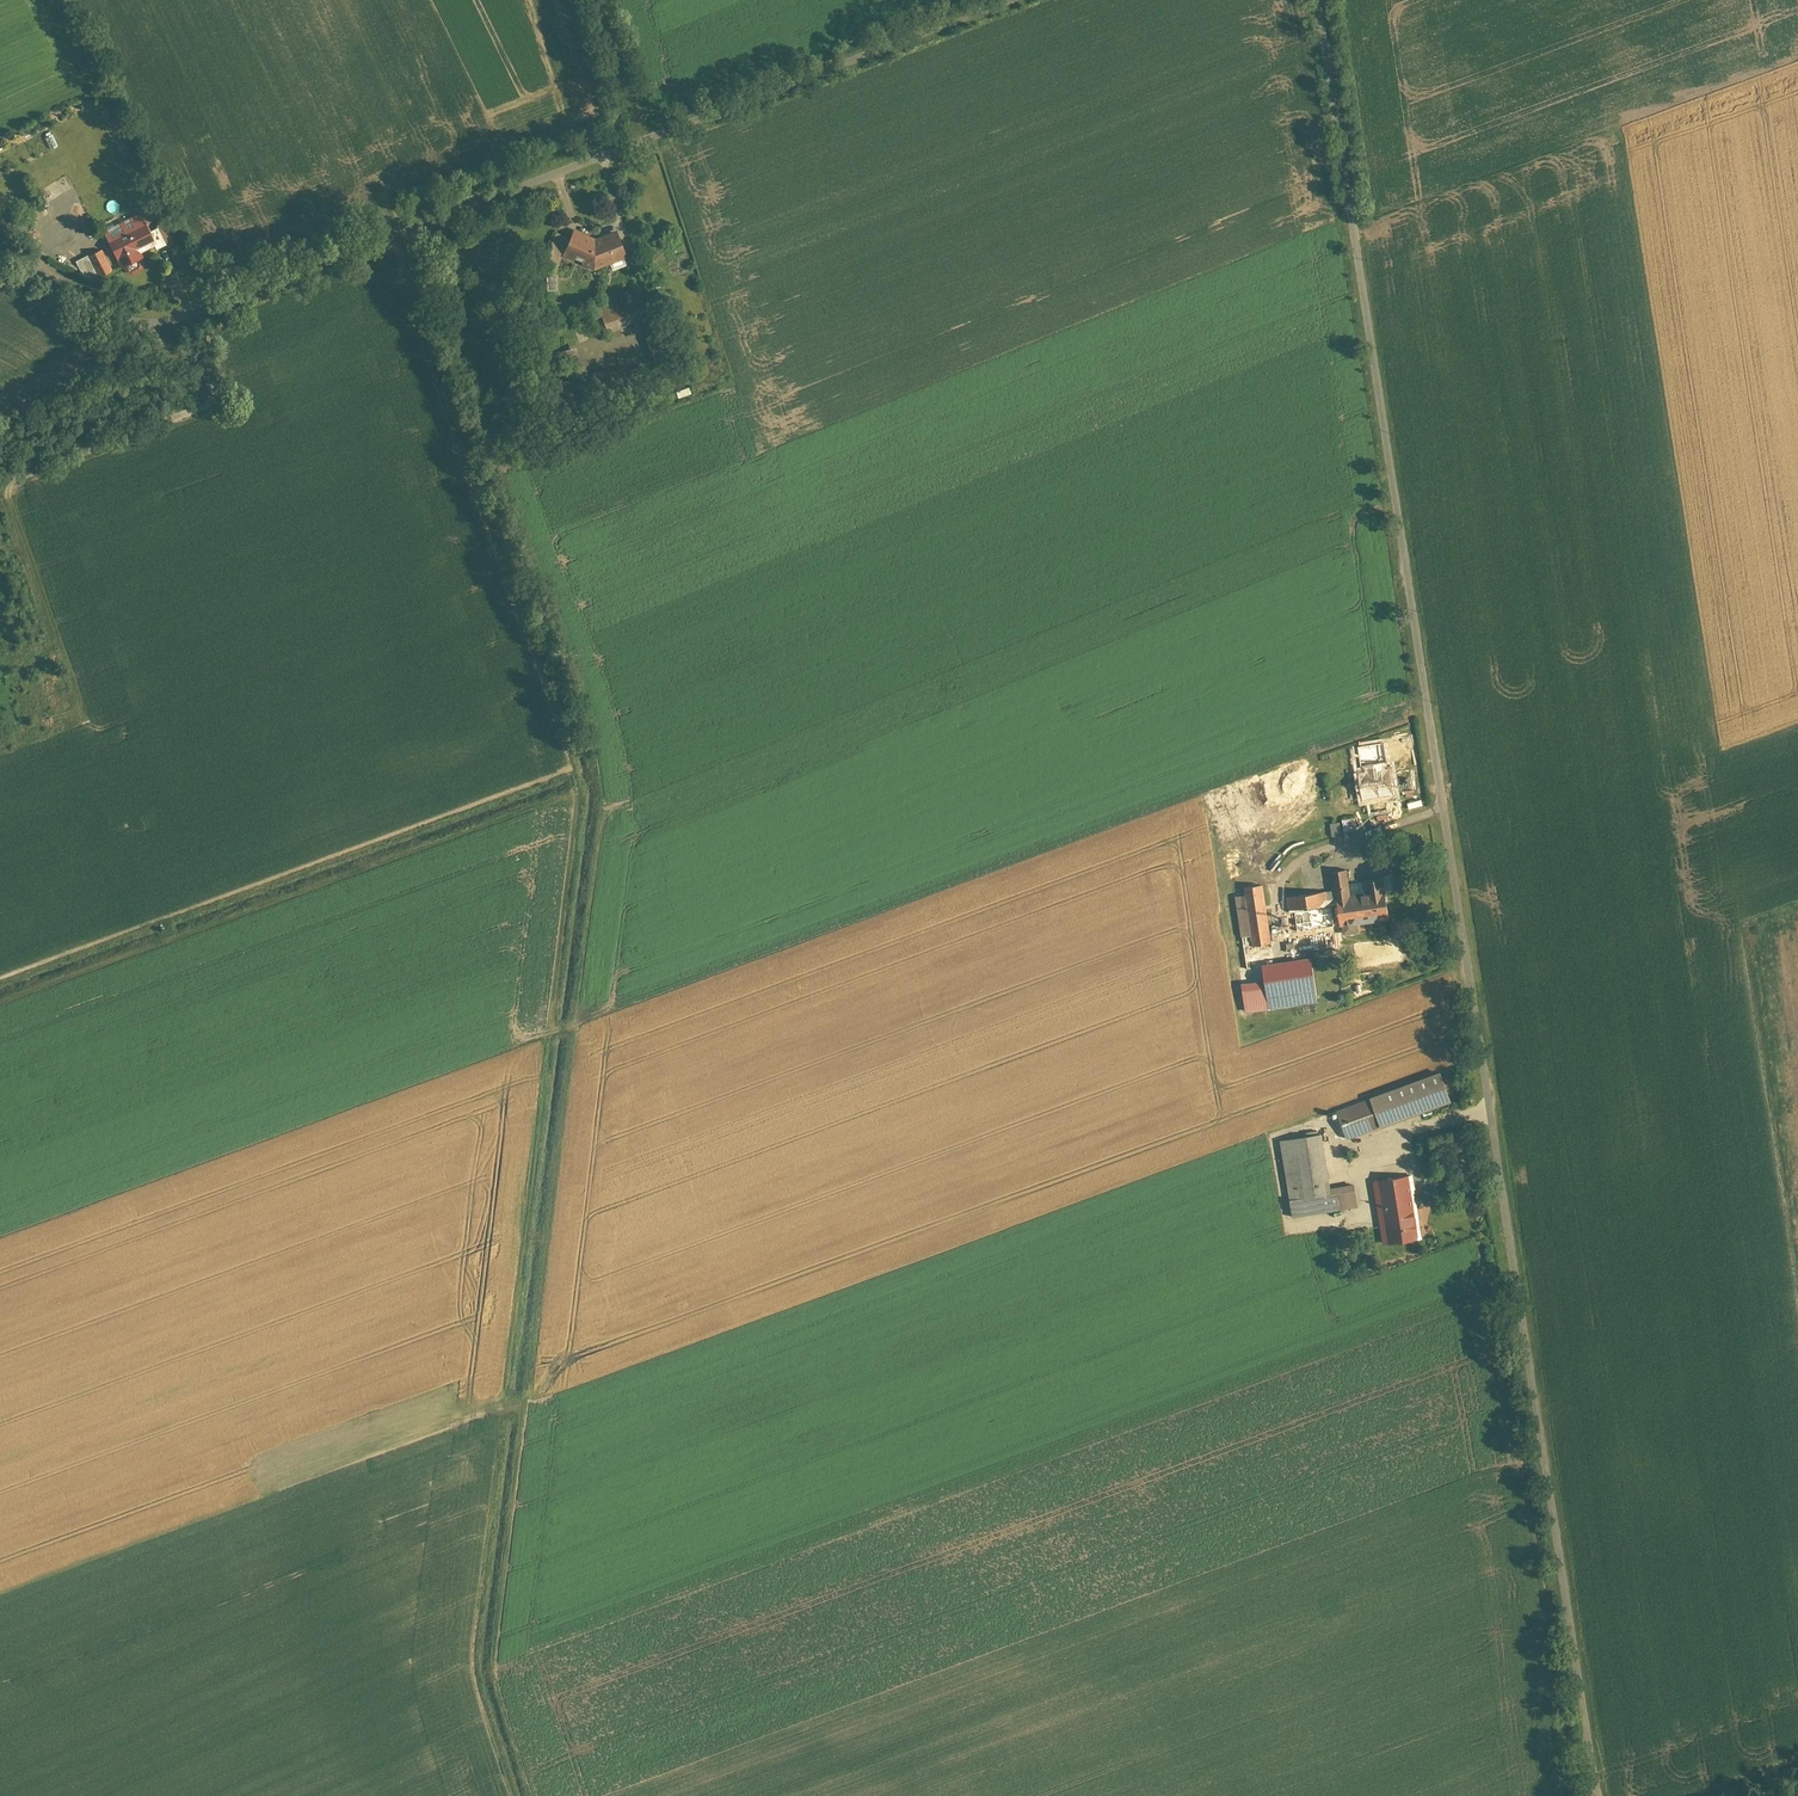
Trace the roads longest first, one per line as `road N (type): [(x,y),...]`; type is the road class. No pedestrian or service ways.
road 1 (unclassified): [(1304,0),(1594,1795)]
road 2 (unclassified): [(1007,0),(154,328)]
road 3 (unclassified): [(0,474),(168,402),(182,377),(176,354),(154,328)]
road 4 (unclassified): [(154,328),(0,242)]

